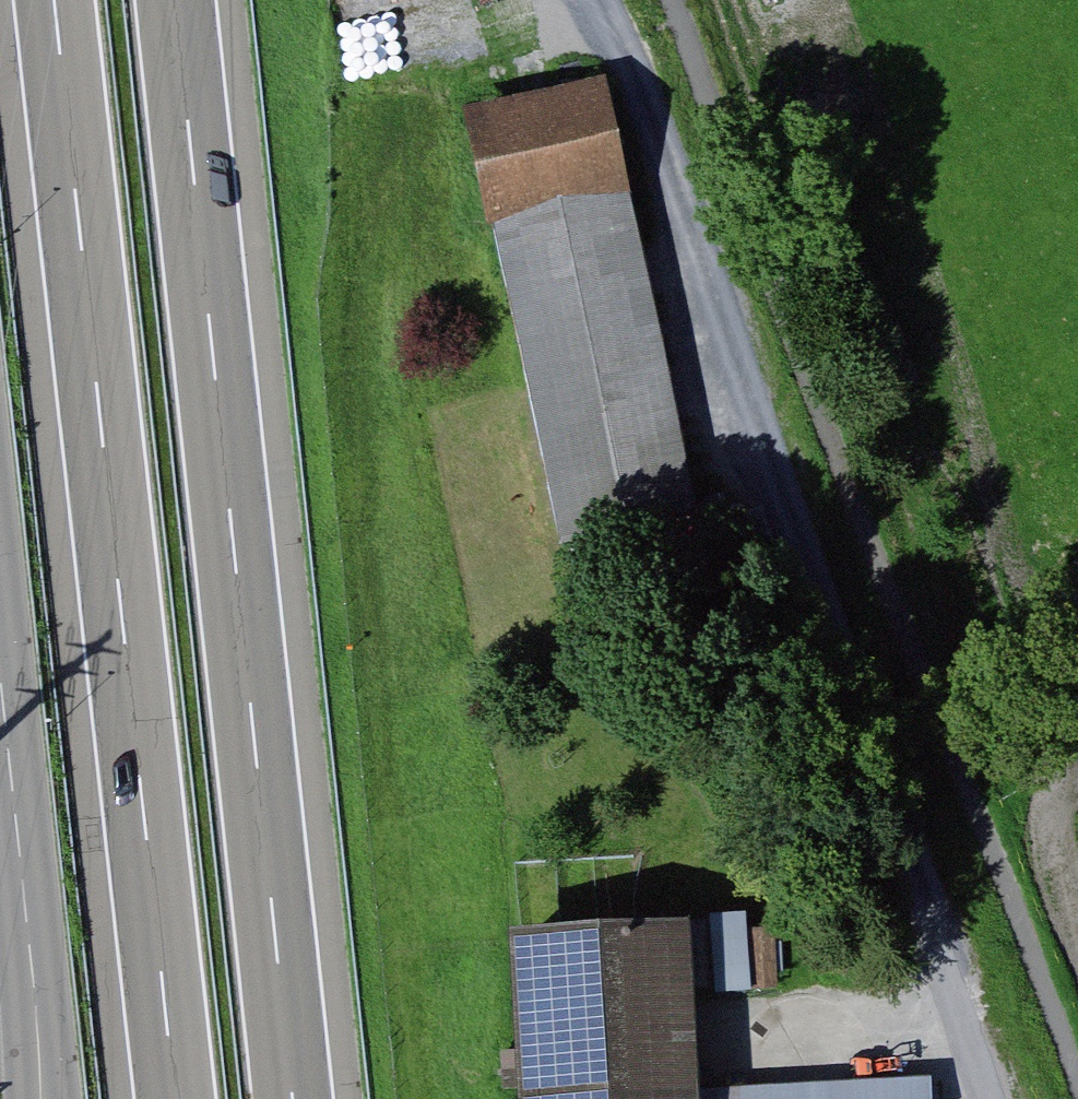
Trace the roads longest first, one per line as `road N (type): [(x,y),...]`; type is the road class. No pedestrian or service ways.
road 1 (track): [(683,0),(1077,1080)]
road 2 (motorway): [(60,0),(184,1098)]
road 3 (motorway): [(303,1098),(186,0)]
road 4 (track): [(937,903),(658,117),(604,0)]
road 5 (tertiary): [(40,1098),(0,695)]

